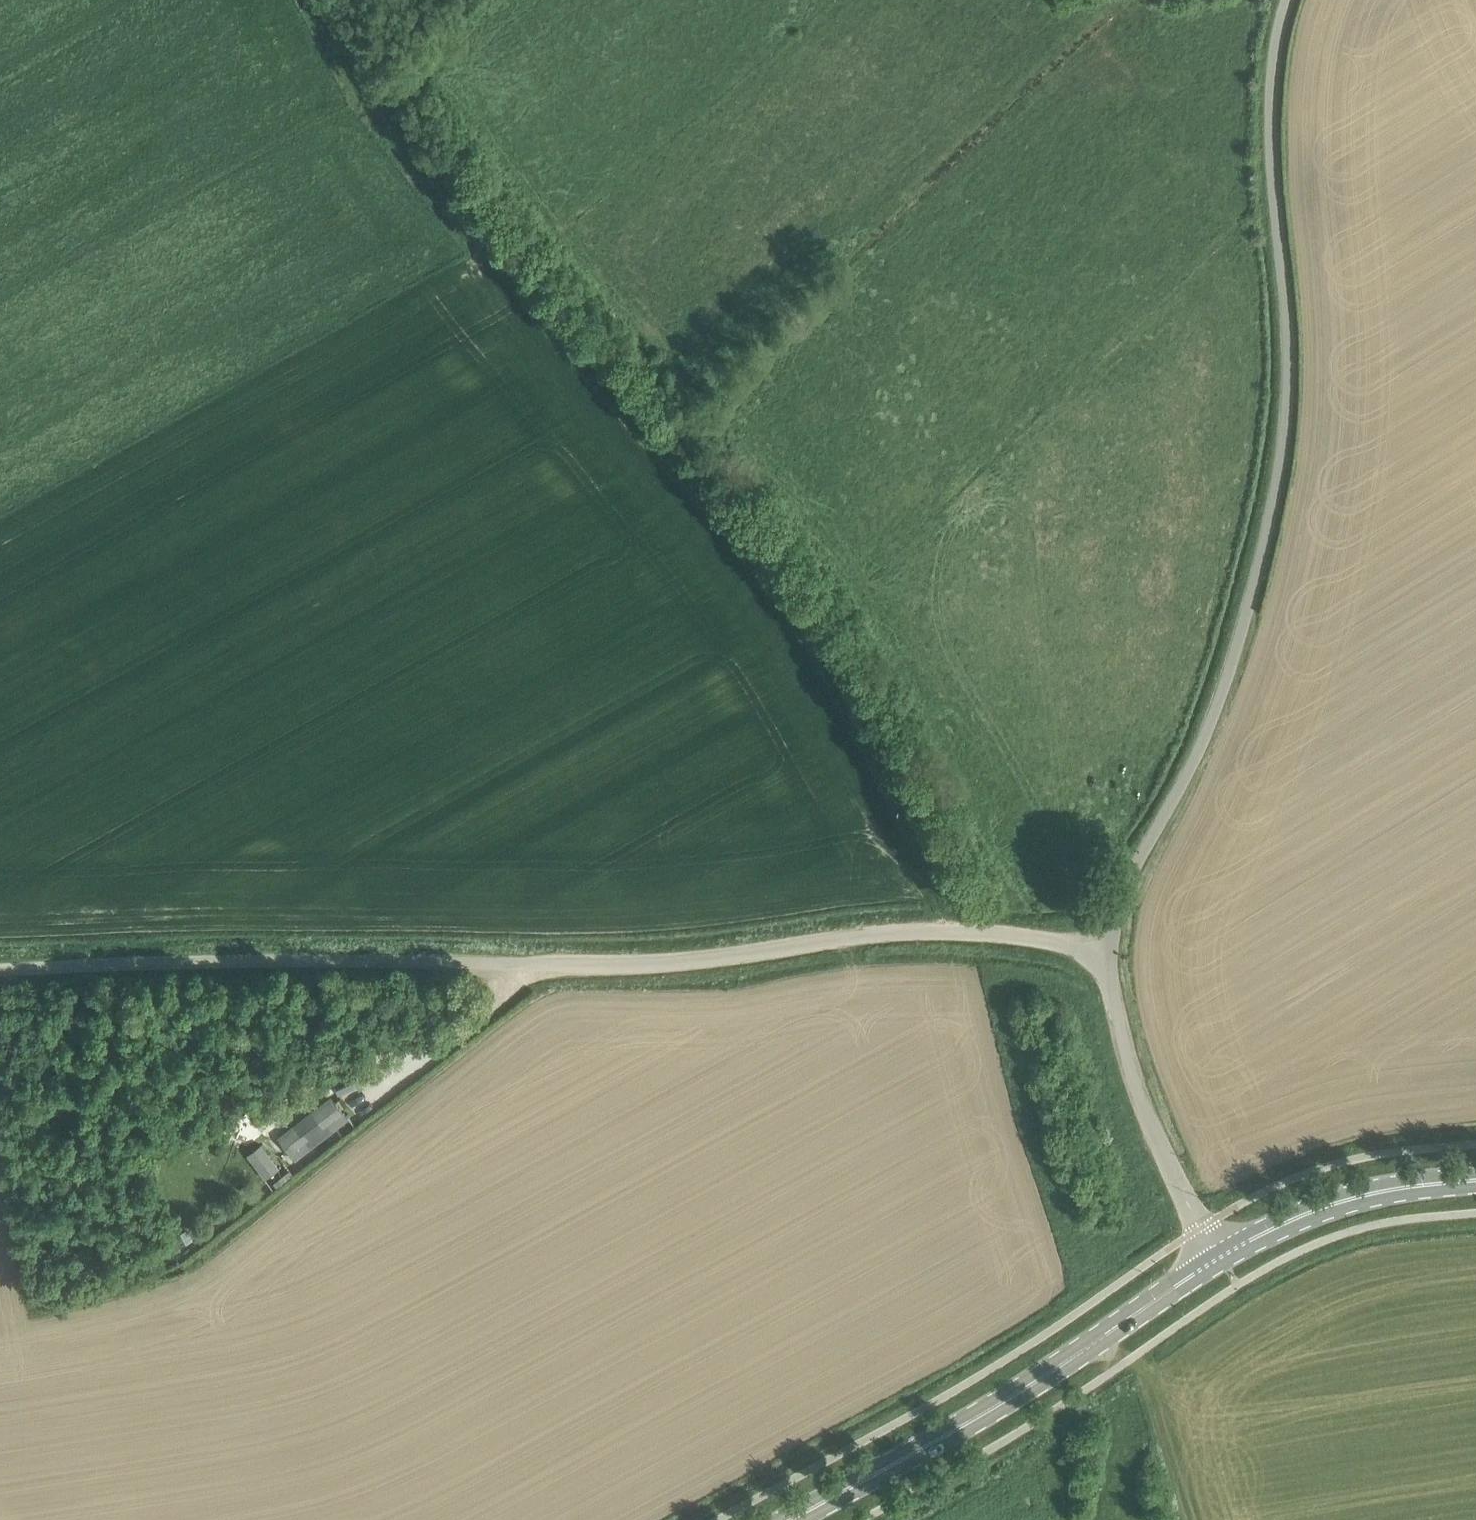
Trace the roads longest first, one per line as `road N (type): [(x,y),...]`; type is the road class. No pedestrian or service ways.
road 1 (unclassified): [(1111,950),(906,927),(631,963),(0,967)]
road 2 (unclassified): [(1299,0),(1282,76),(1292,370),(1282,503),(1261,597),(1111,950)]
road 3 (primary): [(792,1519),(1026,1390),(1219,1259)]
road 4 (unclassified): [(1111,950),(1126,1052),(1171,1173),(1219,1259)]
road 5 (primary): [(1219,1259),(1333,1204),(1475,1180)]

